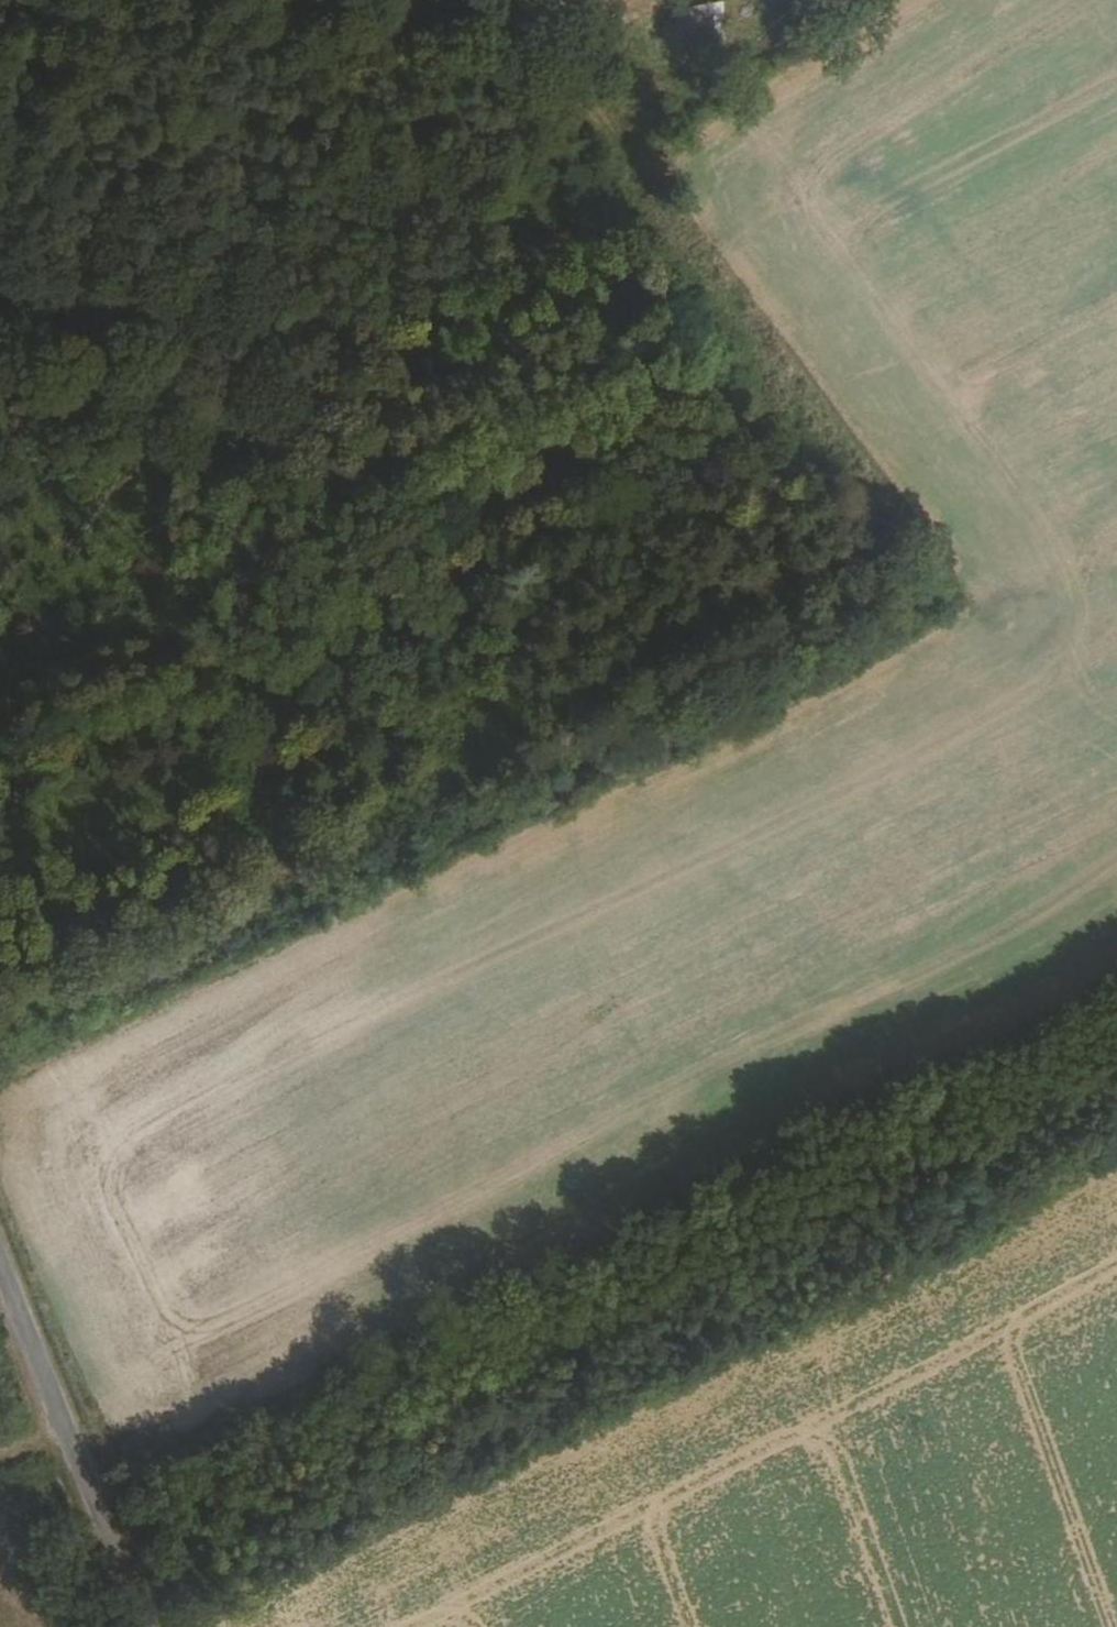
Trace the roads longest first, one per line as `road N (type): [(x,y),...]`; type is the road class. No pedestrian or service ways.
road 1 (unclassified): [(146,1626),(0,1264)]
road 2 (track): [(509,0),(604,131)]

